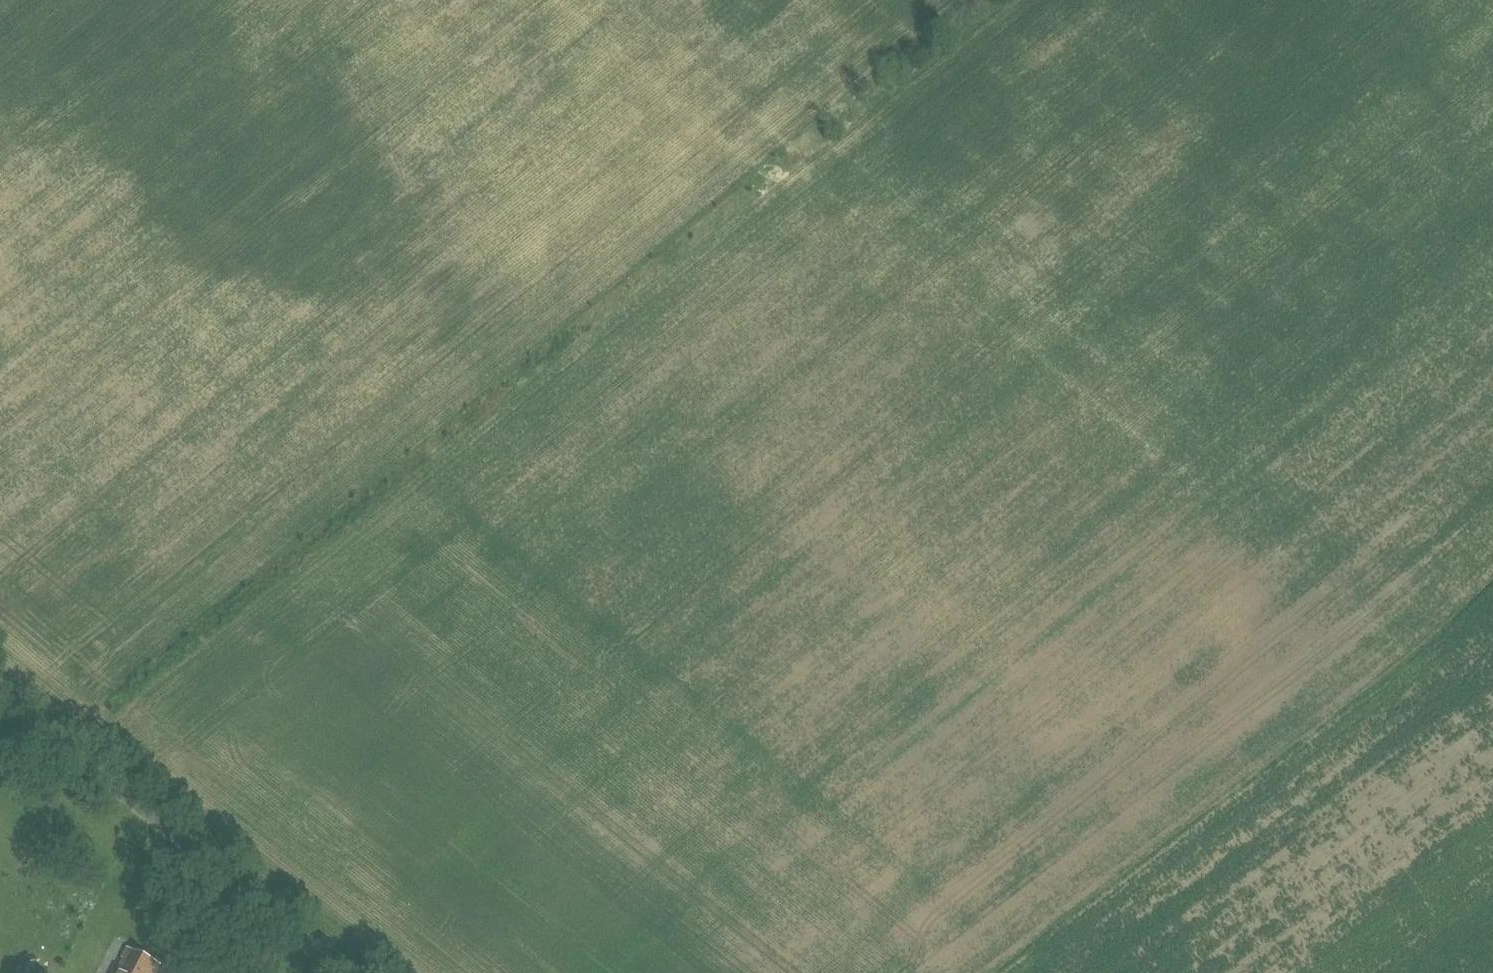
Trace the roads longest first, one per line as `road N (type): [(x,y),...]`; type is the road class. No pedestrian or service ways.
road 1 (unclassified): [(353,972),(0,685)]

